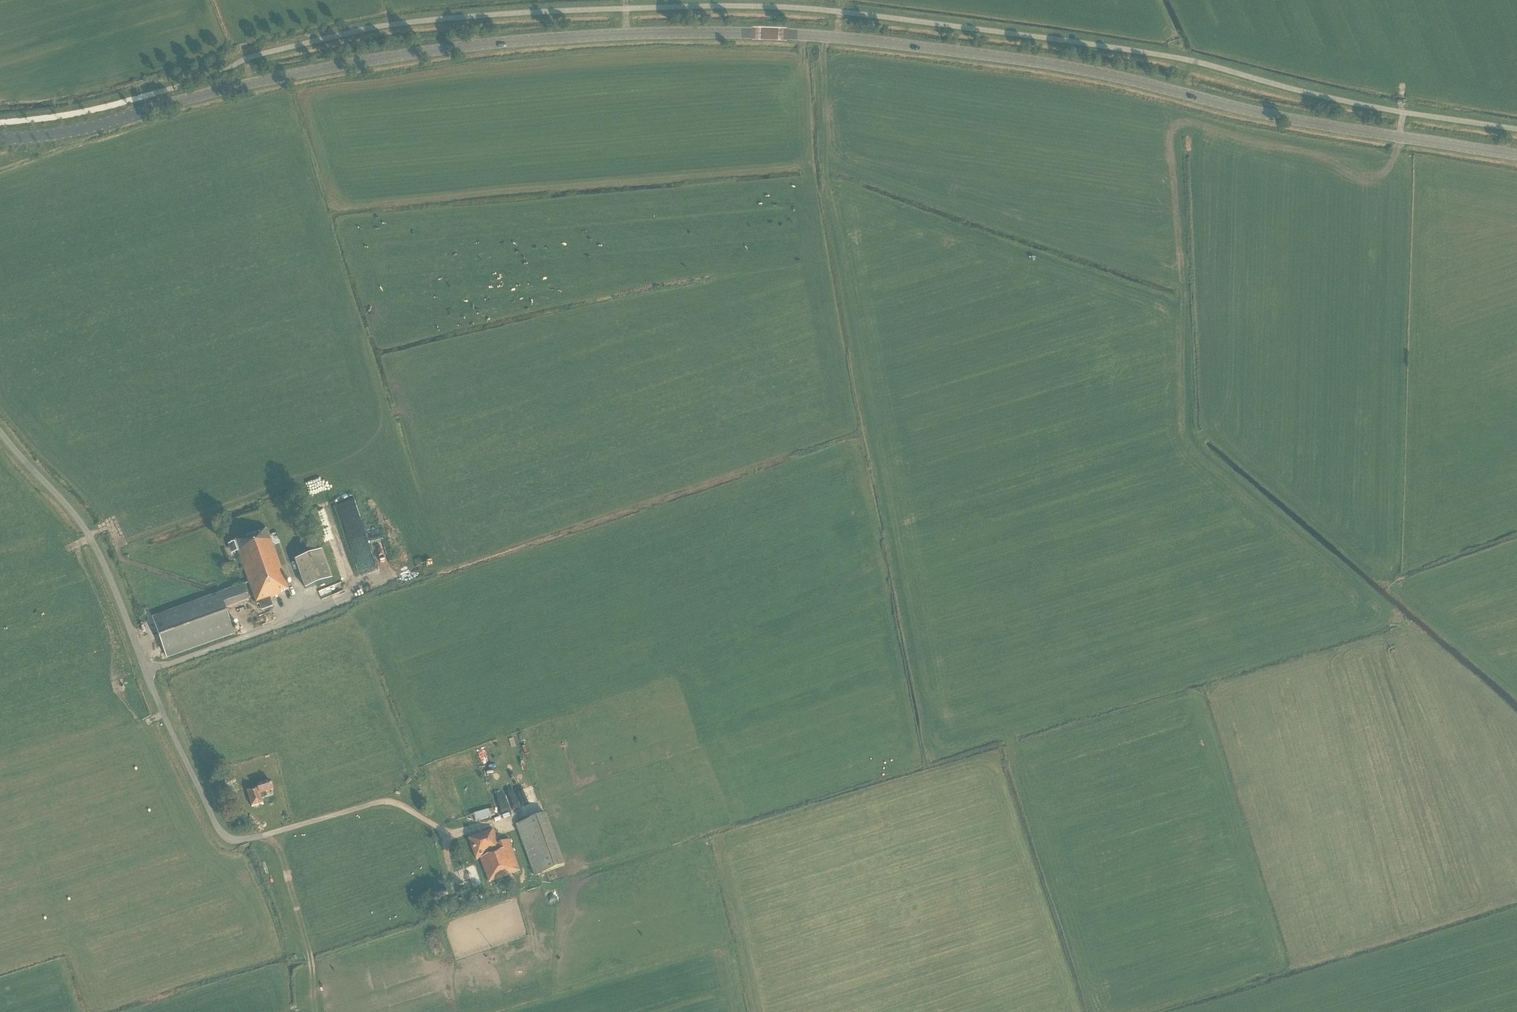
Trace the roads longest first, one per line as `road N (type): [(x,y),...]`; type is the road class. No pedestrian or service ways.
road 1 (secondary): [(0,140),(423,52),(699,32),(812,35),(1057,65),(1274,116),(1516,155)]
road 2 (unclassified): [(431,823),(376,803),(230,836),(128,636),(83,527),(0,441)]

